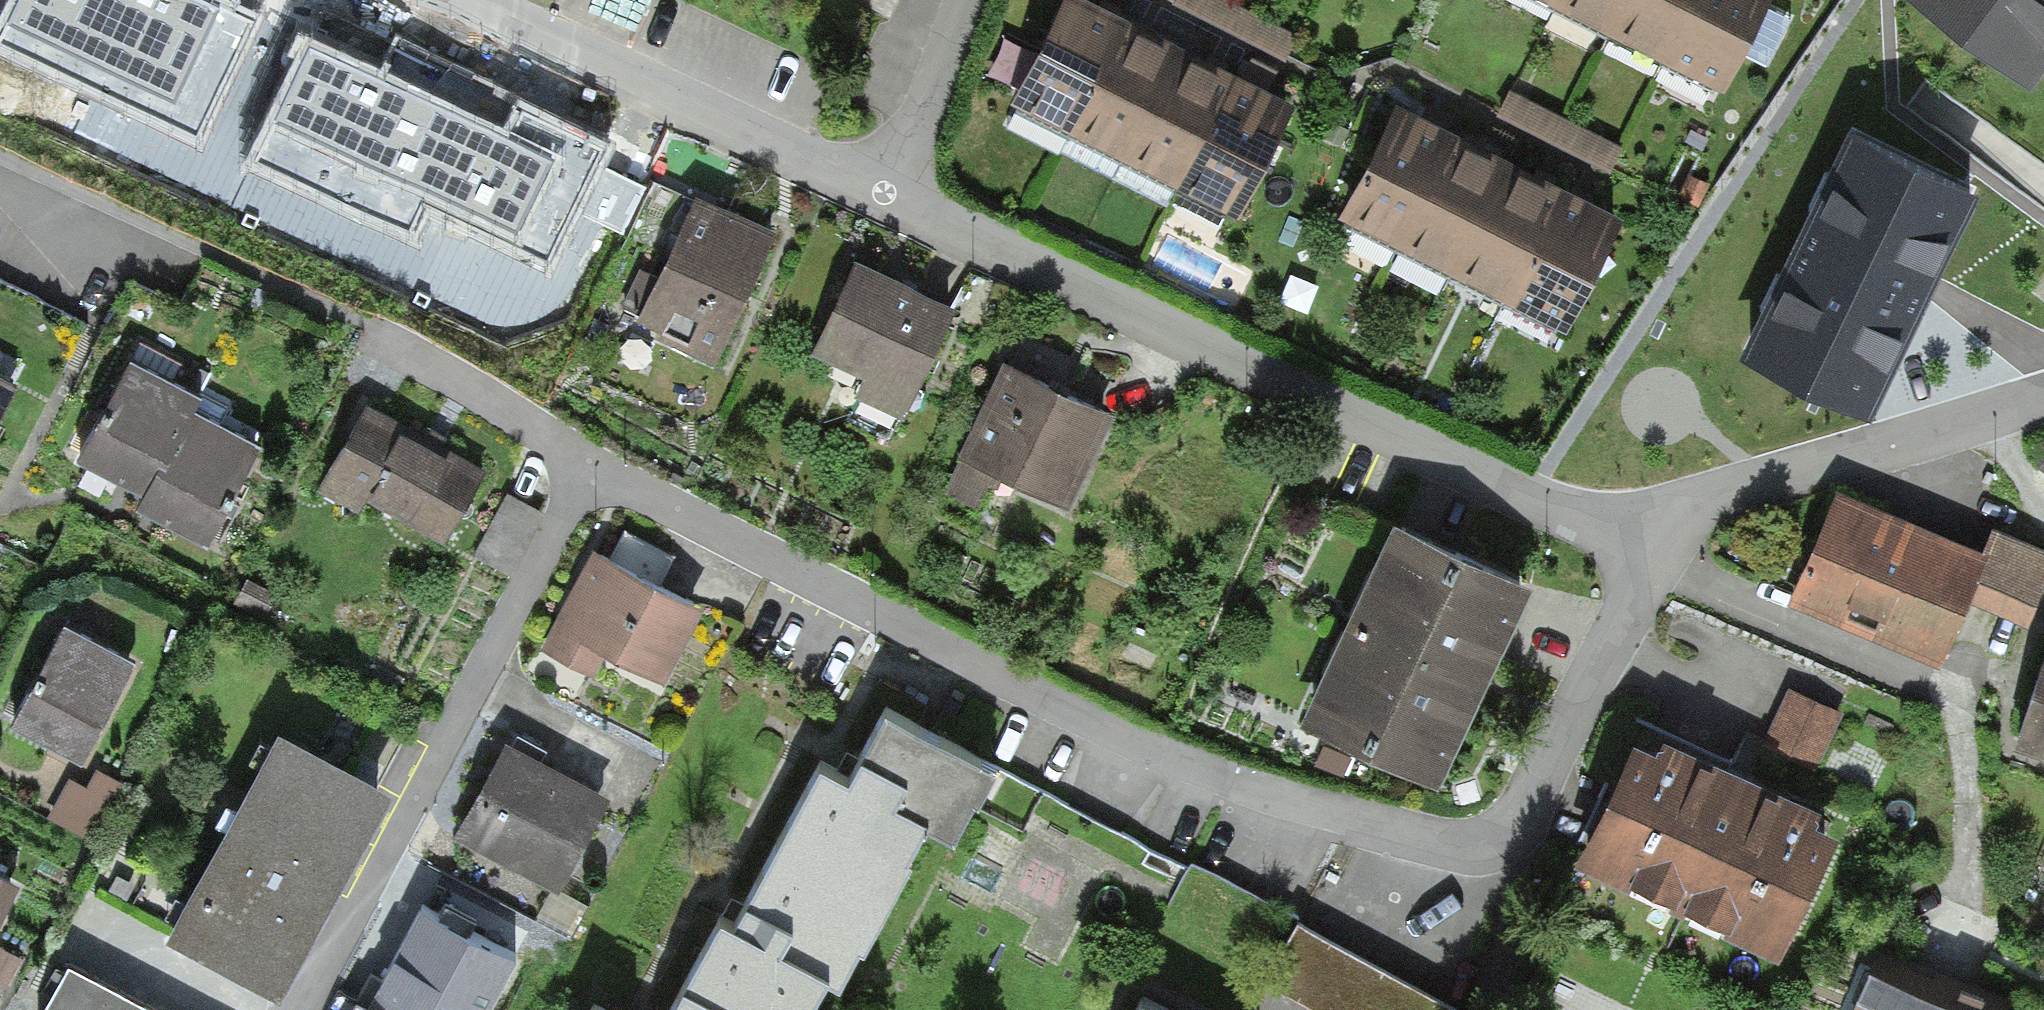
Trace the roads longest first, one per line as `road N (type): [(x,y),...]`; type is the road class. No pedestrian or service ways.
road 1 (residential): [(1618,534),(1635,573),(1523,818),(1459,843),(1216,797),(580,473),(371,341)]
road 2 (residential): [(883,193),(1618,534)]
road 3 (residential): [(465,0),(883,193)]
road 4 (residential): [(2043,396),(1618,534)]
road 5 (residential): [(883,193),(965,0)]

